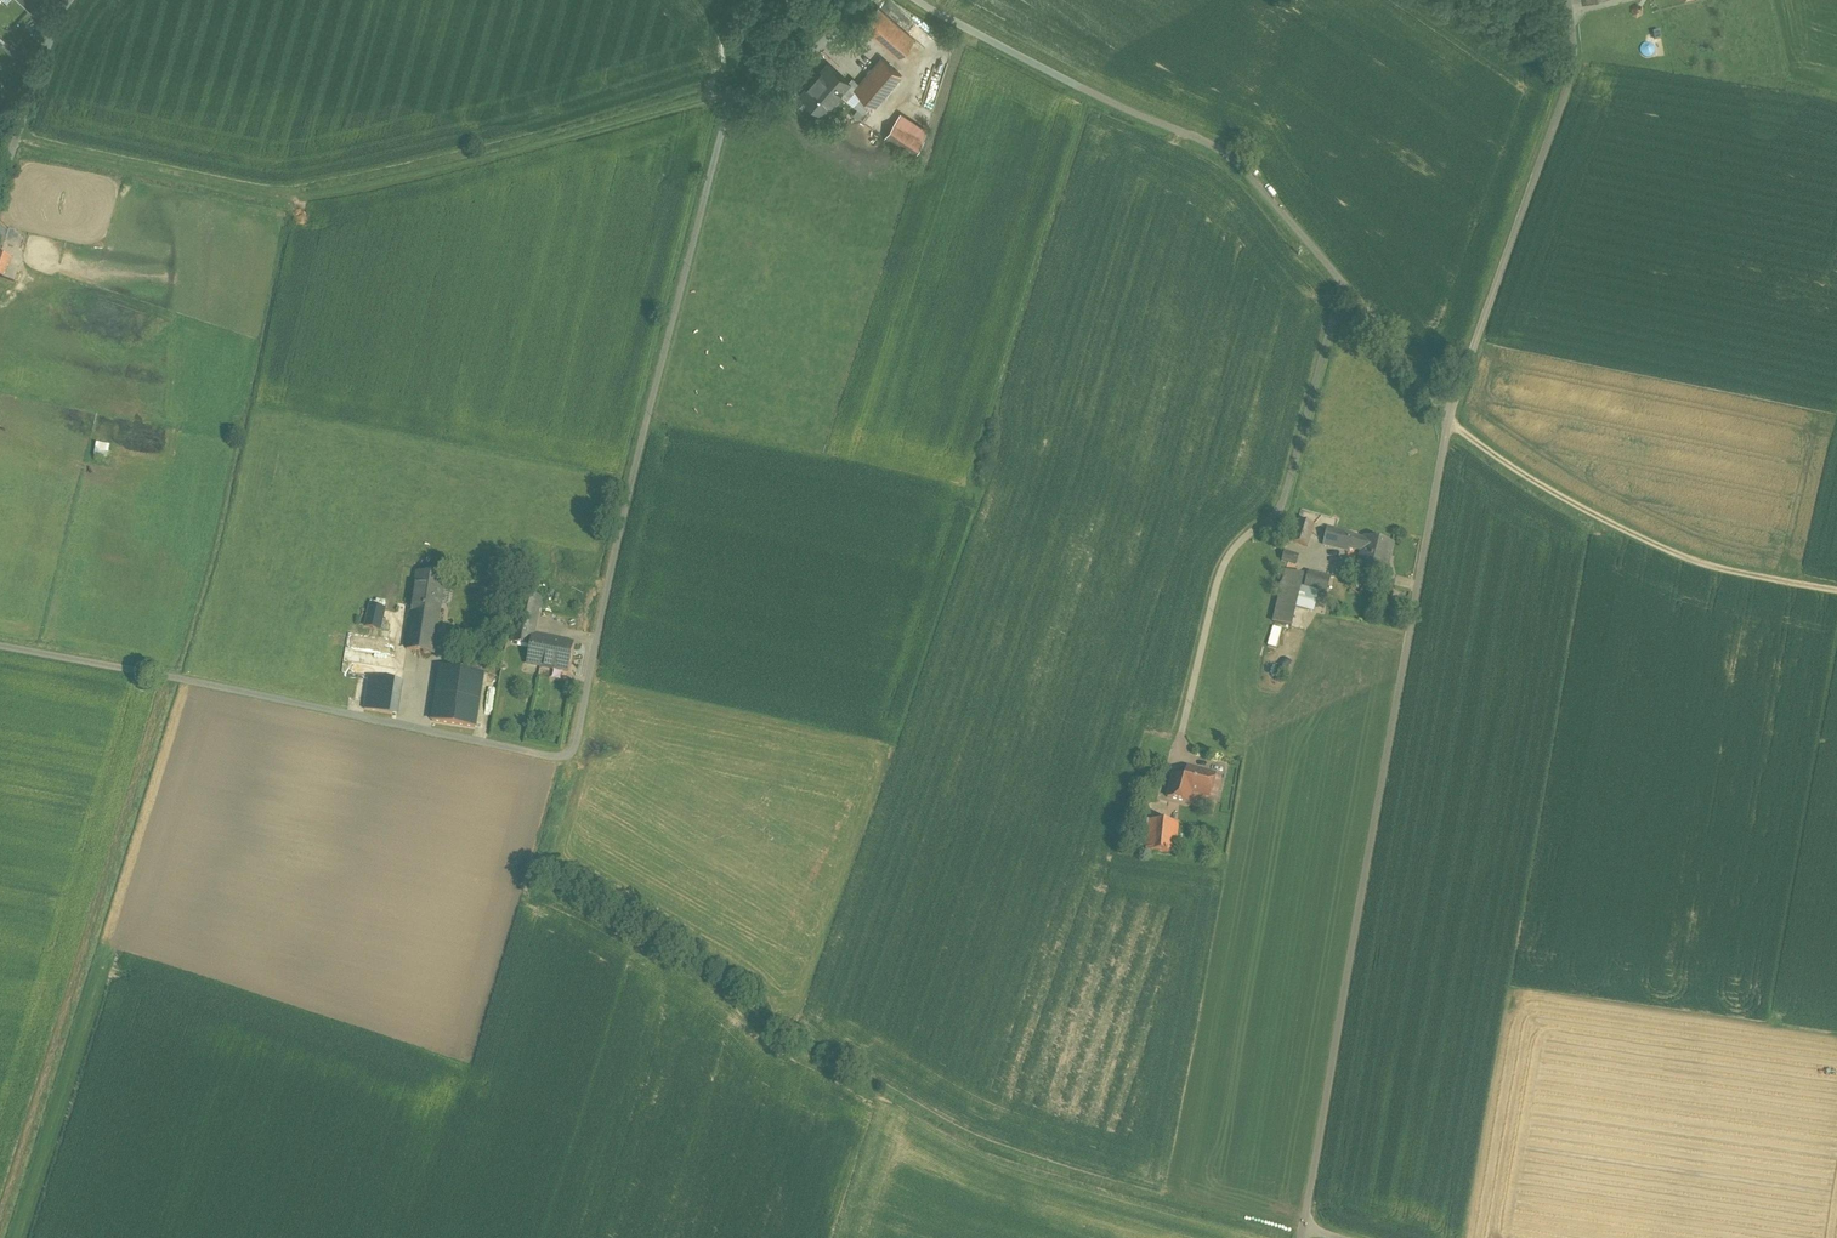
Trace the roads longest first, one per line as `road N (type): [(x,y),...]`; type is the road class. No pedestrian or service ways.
road 1 (unclassified): [(0,648),(554,761),(567,756),(725,131),(734,108),(798,66),(868,0)]
road 2 (unclassified): [(1453,414),(1299,1237)]
road 3 (track): [(10,146),(301,204),(756,89)]
road 4 (unclassified): [(920,0),(991,45),(1231,156),(1453,414)]
road 5 (unclassified): [(1559,0),(1571,88),(1498,264),(1453,414)]
road 6 (track): [(1836,592),(1696,565),(1453,414)]
road 7 (unclassified): [(78,0),(0,172)]

